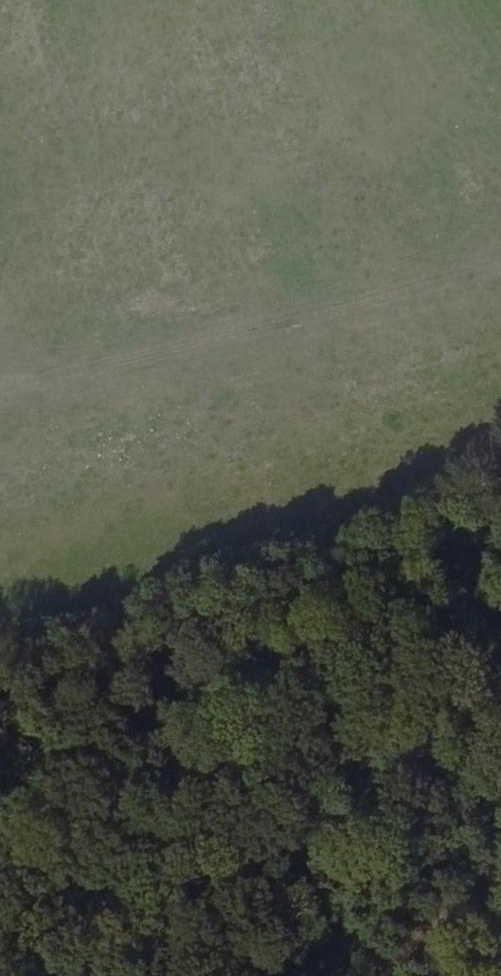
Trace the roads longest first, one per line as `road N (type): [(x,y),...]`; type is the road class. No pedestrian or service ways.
road 1 (track): [(500,847),(377,975)]

